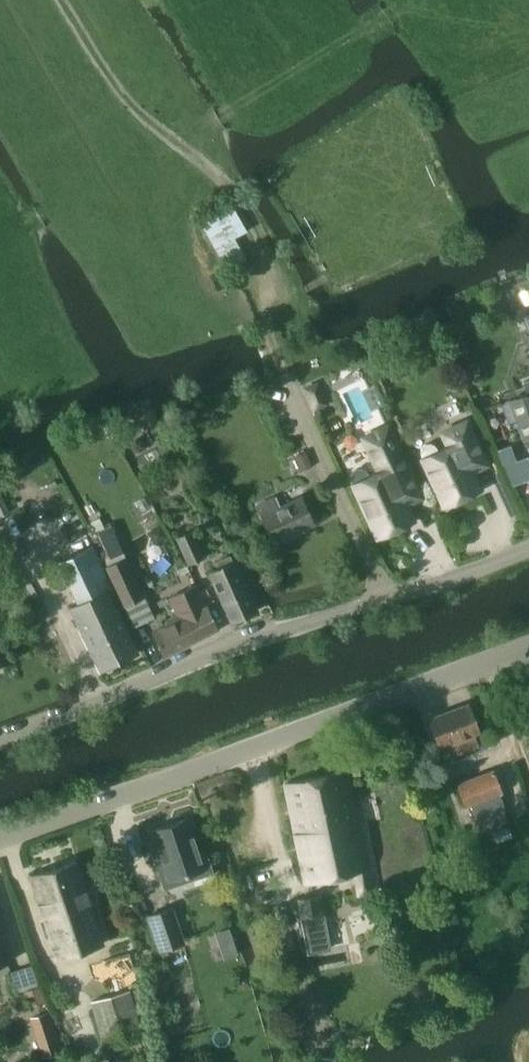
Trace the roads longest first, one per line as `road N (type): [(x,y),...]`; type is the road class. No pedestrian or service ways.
road 1 (tertiary): [(0,843),(528,648)]
road 2 (unclassified): [(0,736),(528,547)]

